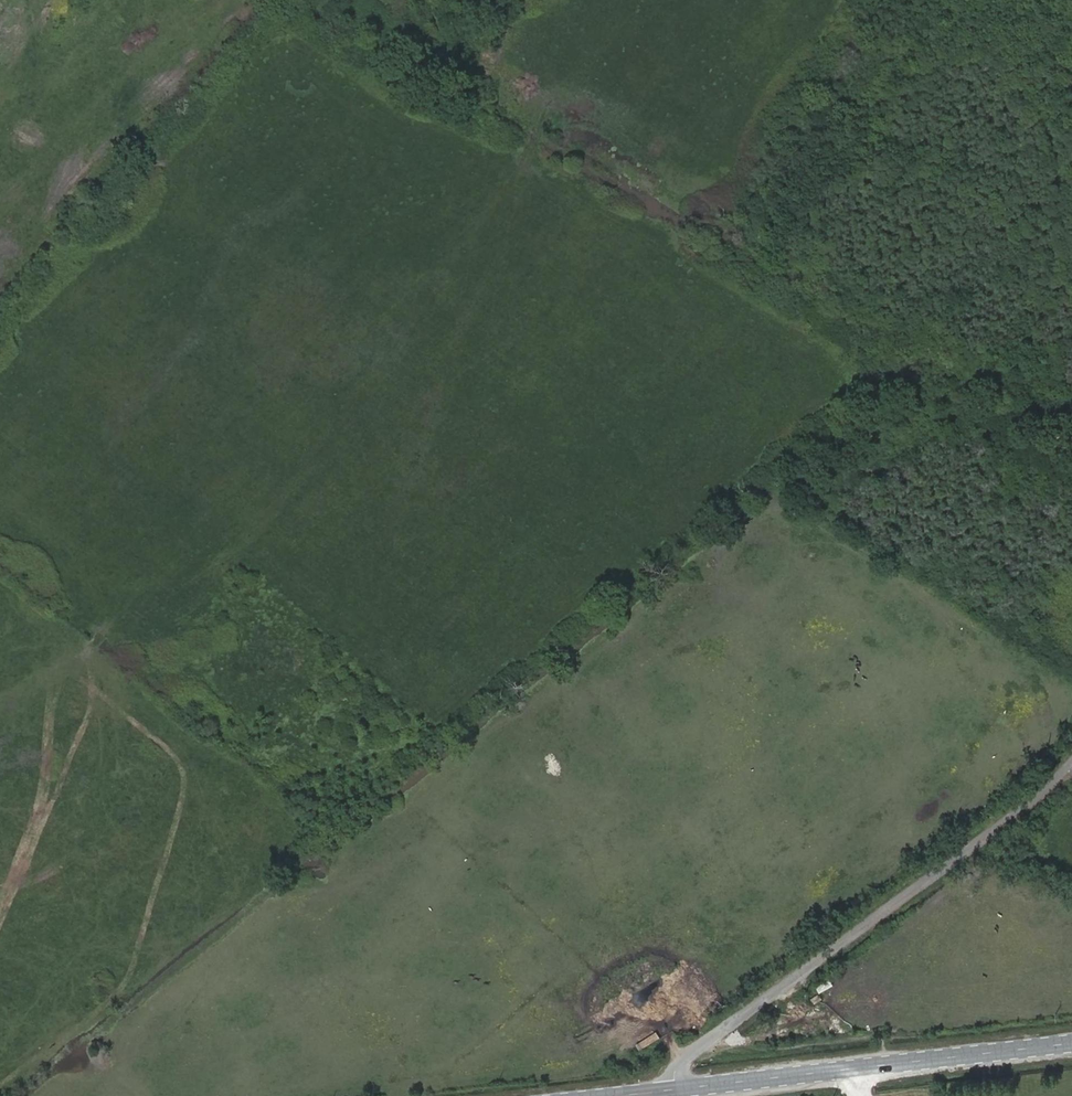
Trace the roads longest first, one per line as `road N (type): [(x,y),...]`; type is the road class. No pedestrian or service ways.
road 1 (unclassified): [(1071,757),(685,1061),(677,1089)]
road 2 (secondary): [(1071,1043),(677,1089)]

